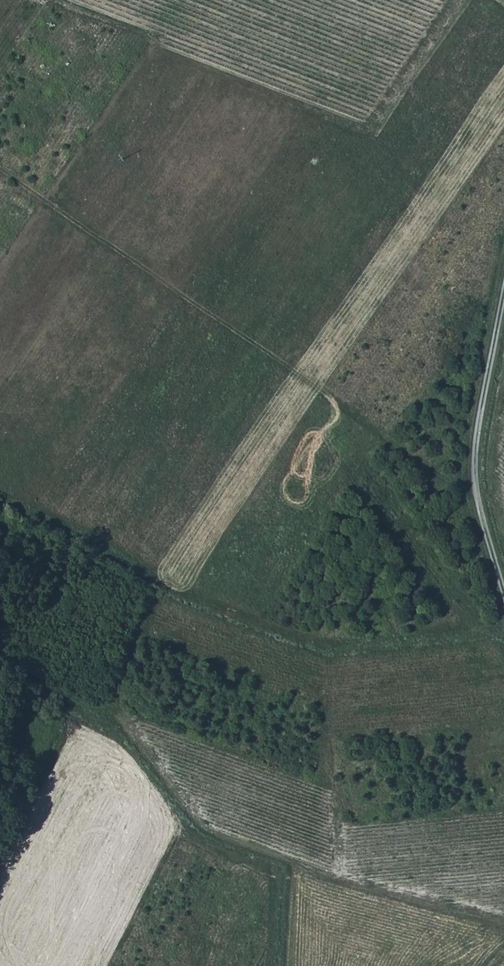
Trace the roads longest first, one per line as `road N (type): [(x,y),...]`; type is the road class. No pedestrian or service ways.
road 1 (track): [(503,595),(474,489),(503,297)]

